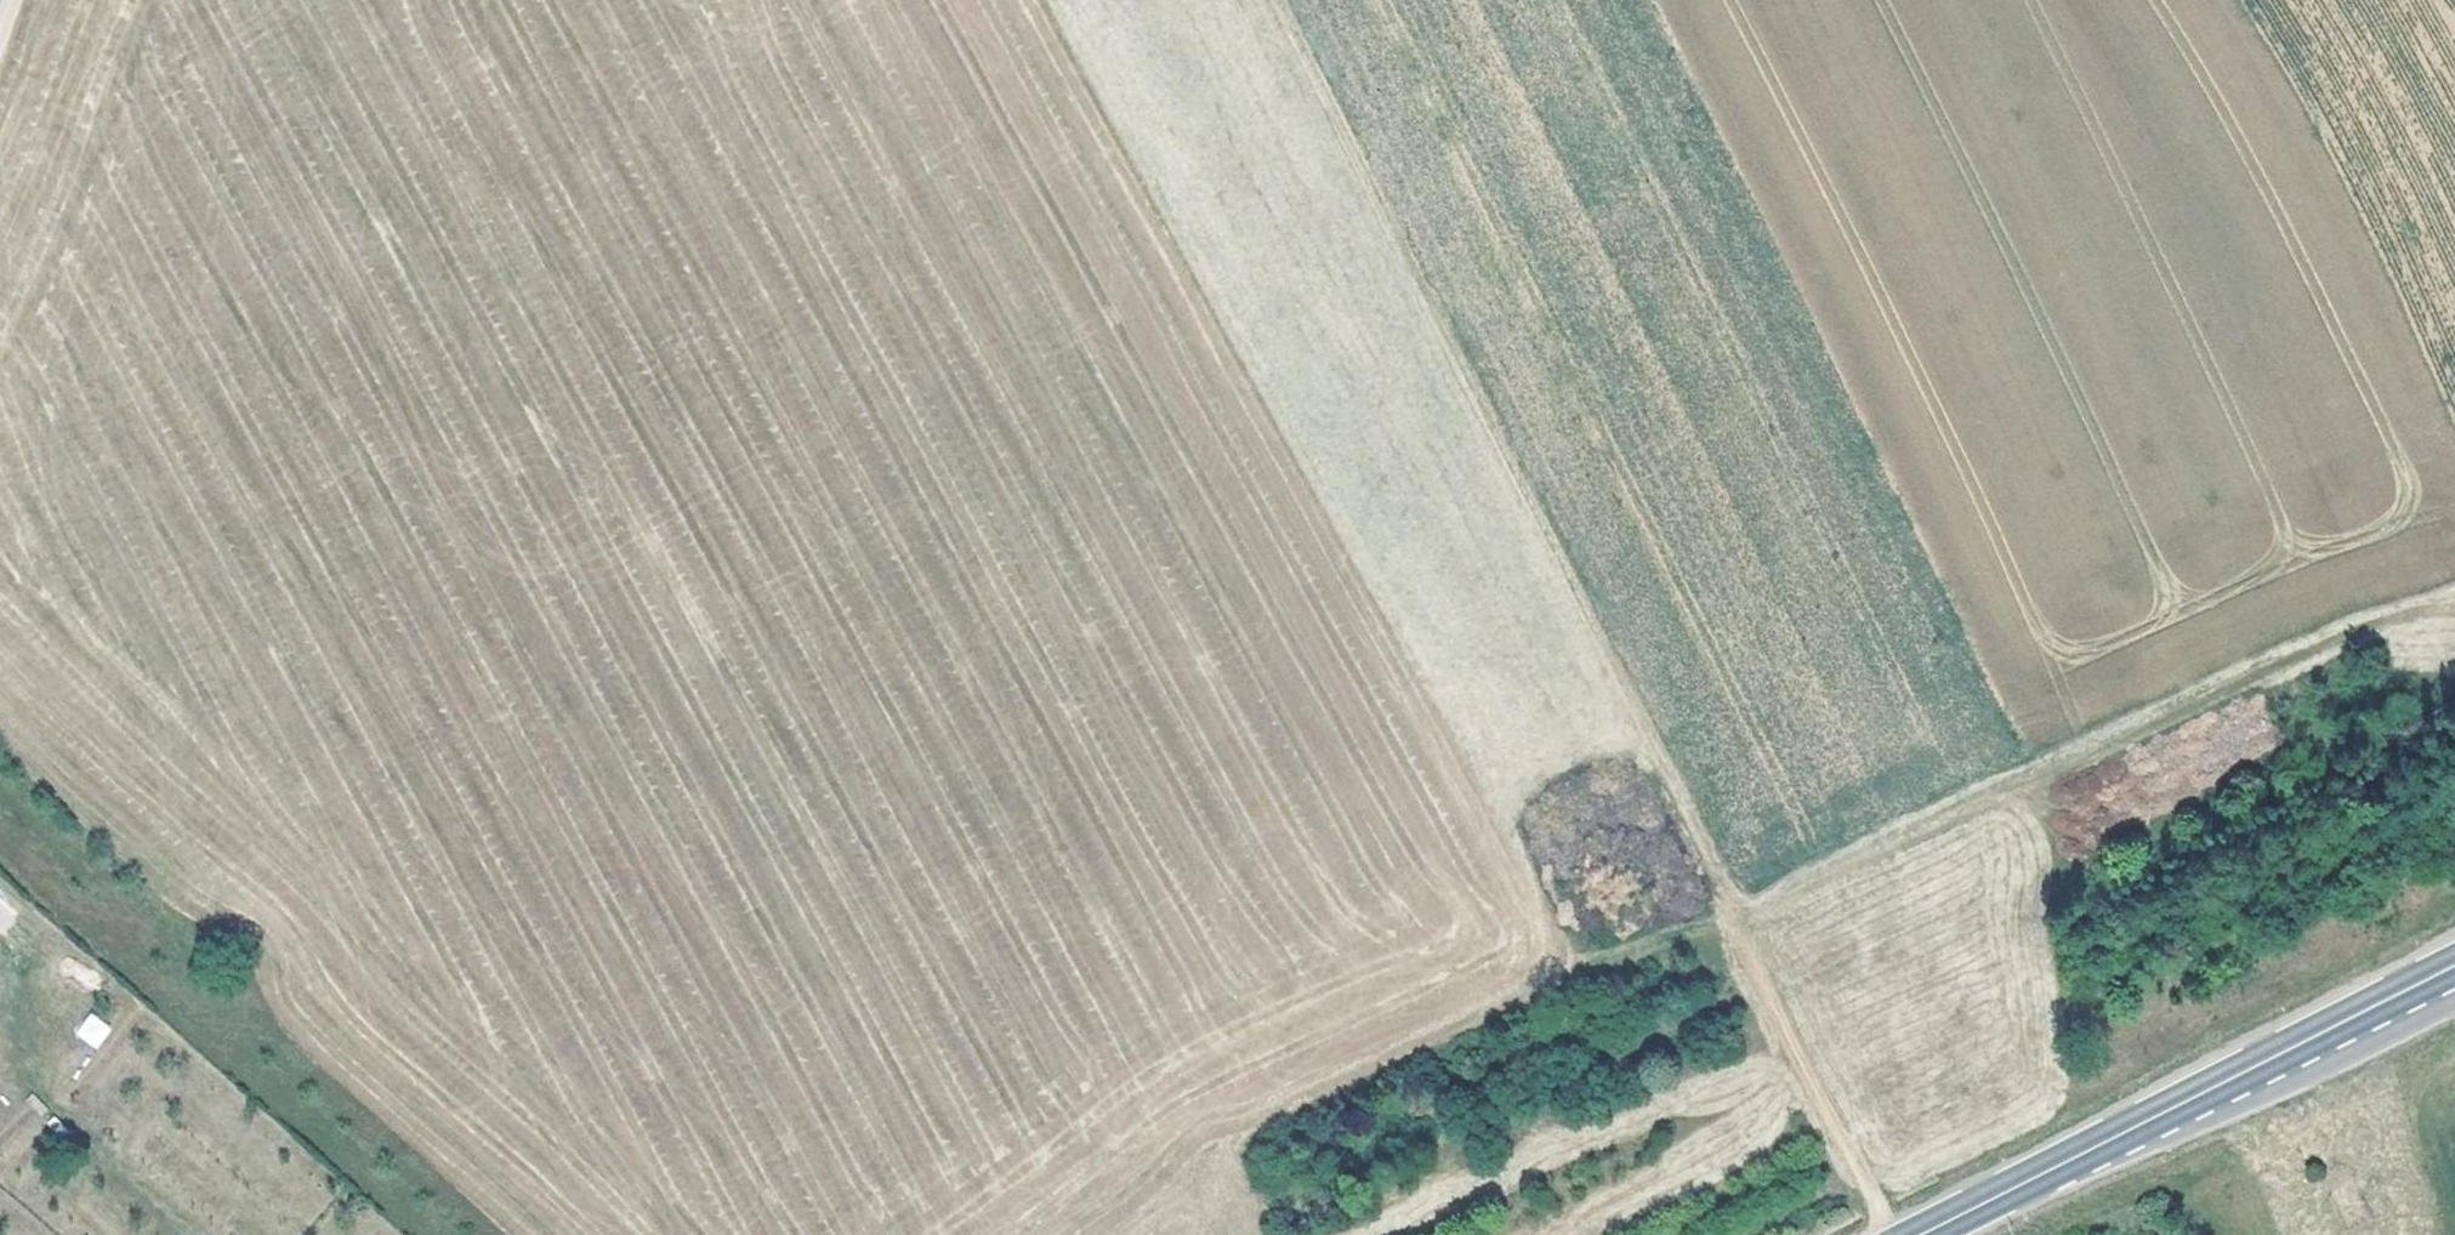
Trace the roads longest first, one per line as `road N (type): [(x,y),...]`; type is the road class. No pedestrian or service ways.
road 1 (track): [(1888,1234),(1749,960),(1647,730),(1271,0)]
road 2 (primary): [(2454,964),(1919,1234)]

